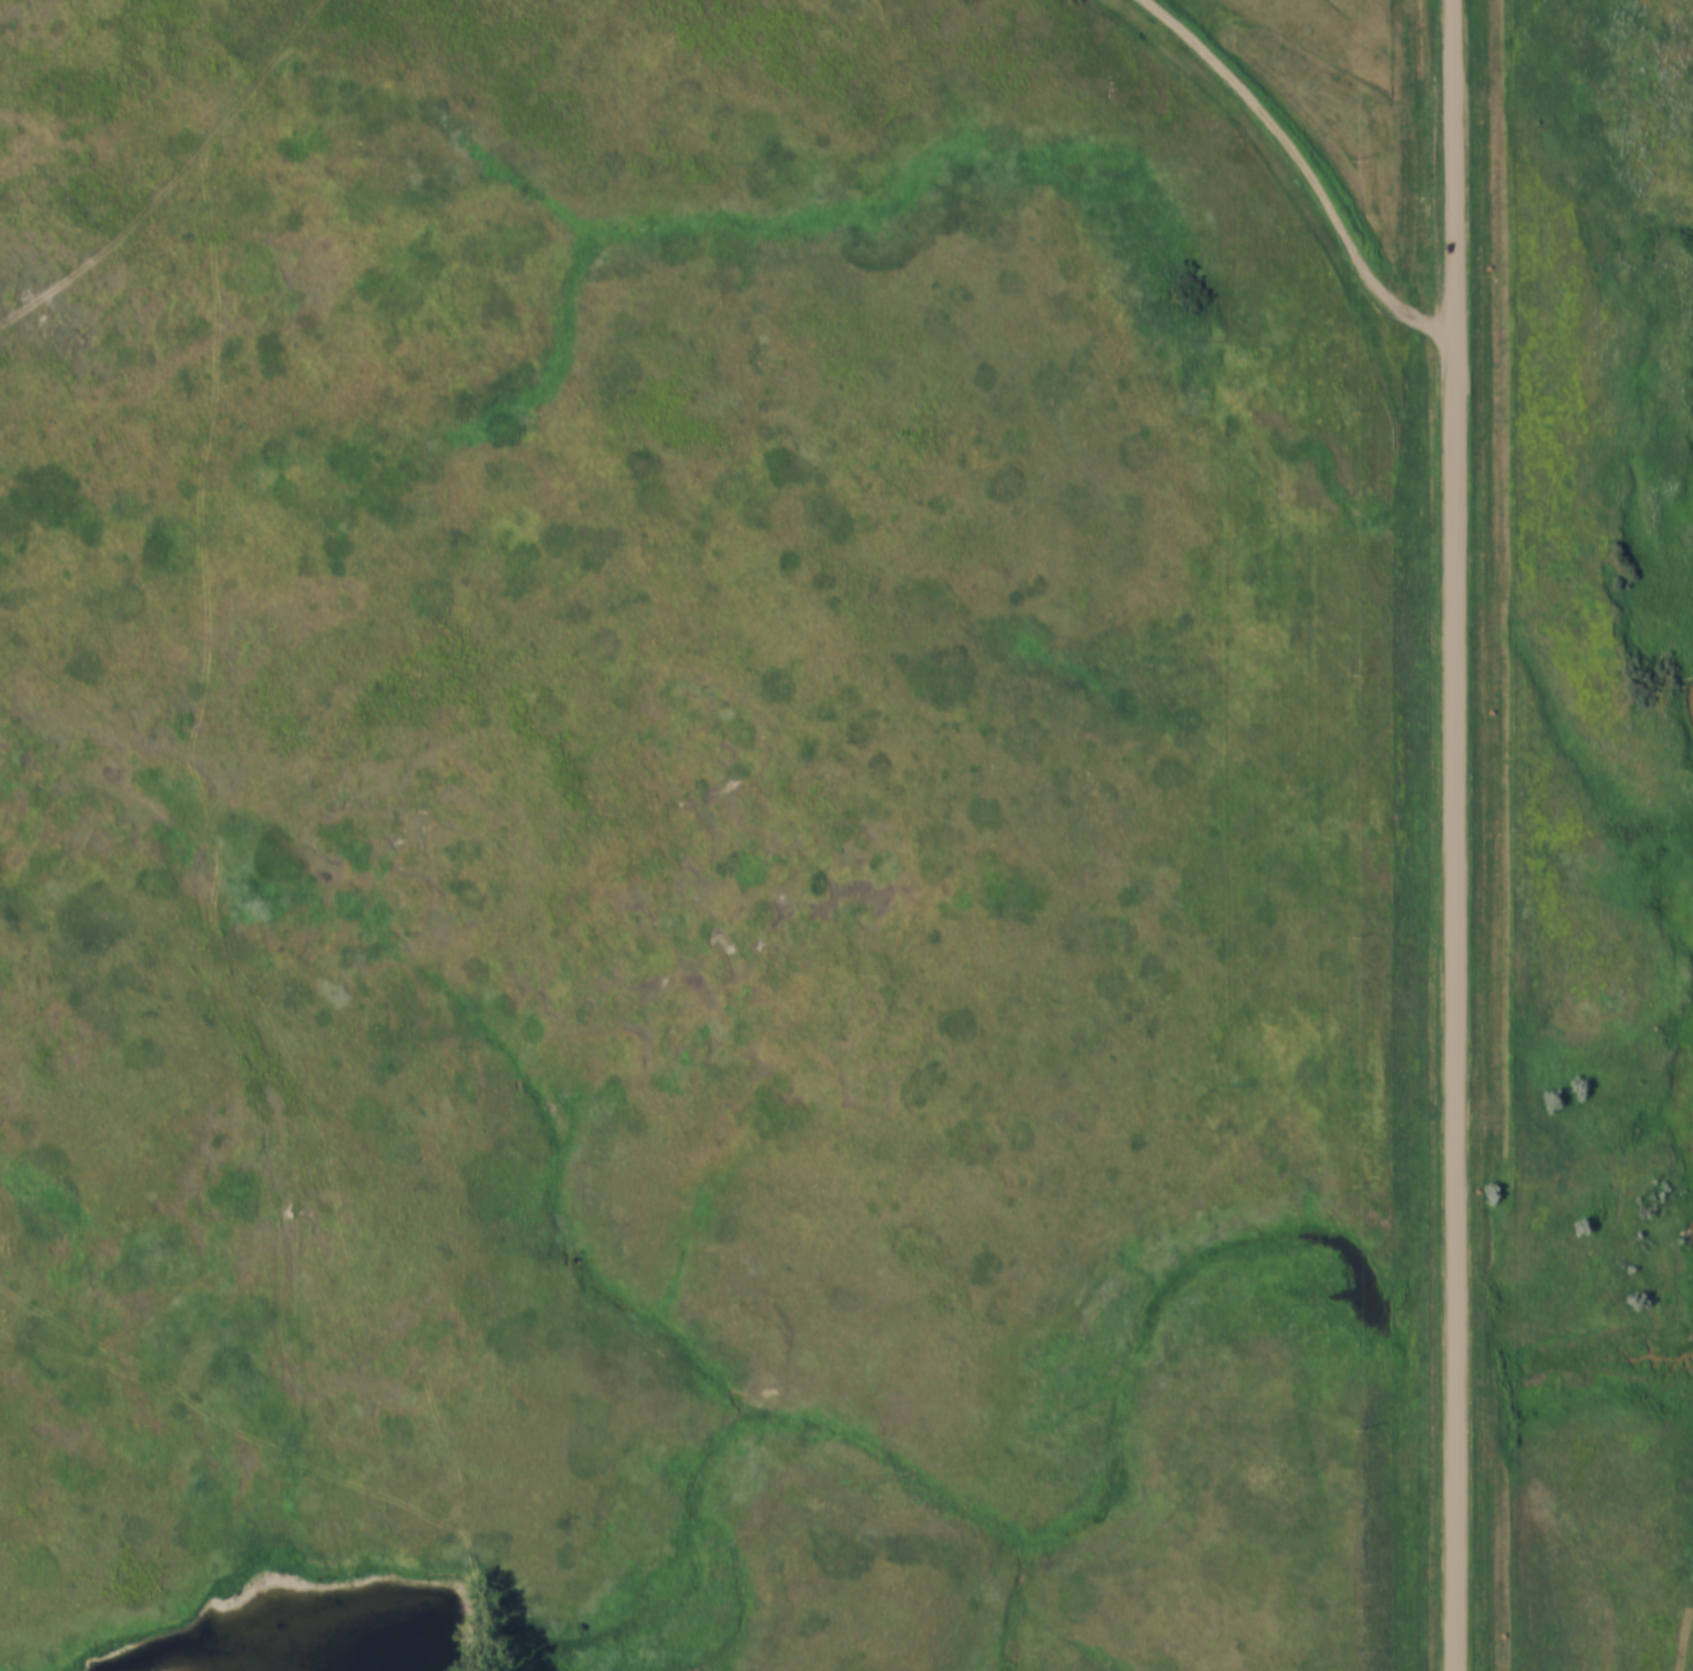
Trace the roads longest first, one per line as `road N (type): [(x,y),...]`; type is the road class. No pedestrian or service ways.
road 1 (track): [(1454,326),(1428,325),(1377,286),(1289,150),(1192,43),(1134,0)]
road 2 (track): [(321,0),(136,222),(78,281),(0,336)]

